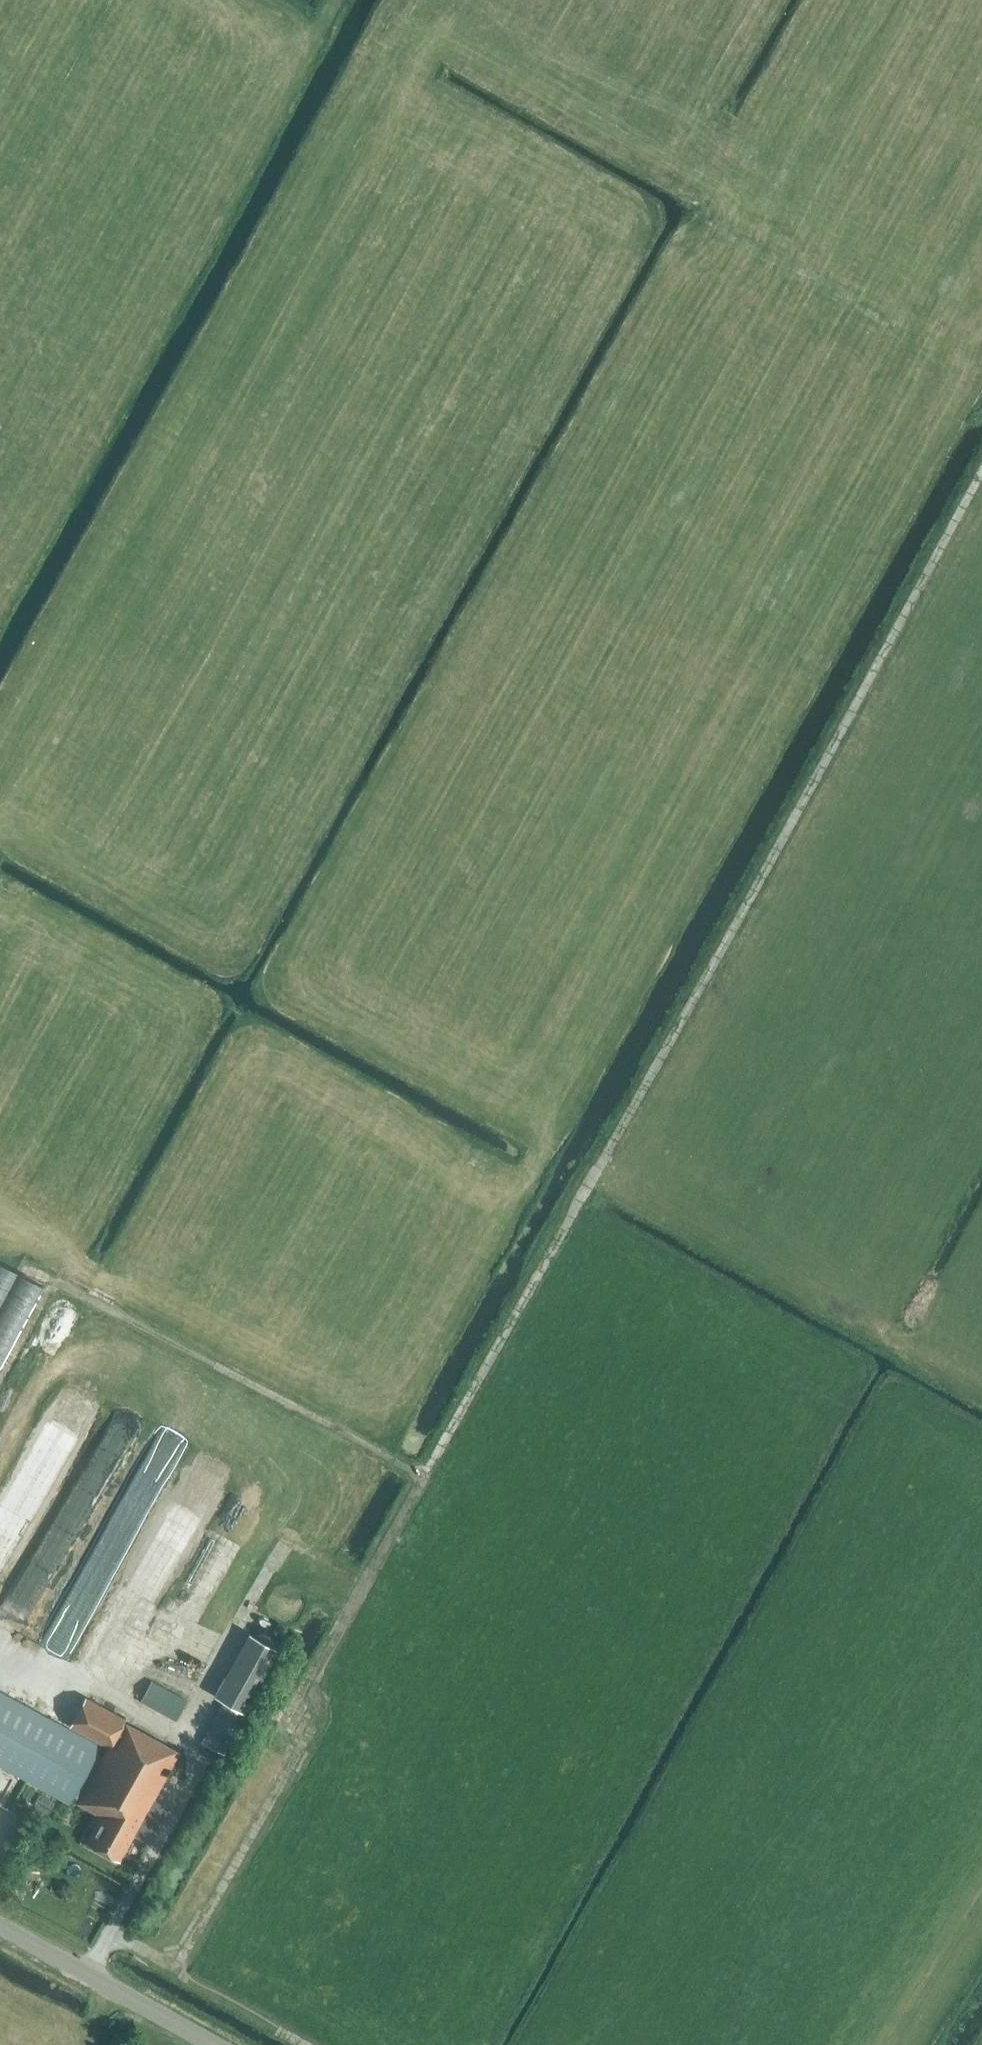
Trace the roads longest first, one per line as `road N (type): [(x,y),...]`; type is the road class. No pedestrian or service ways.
road 1 (unclassified): [(205,2044),(0,1931)]

